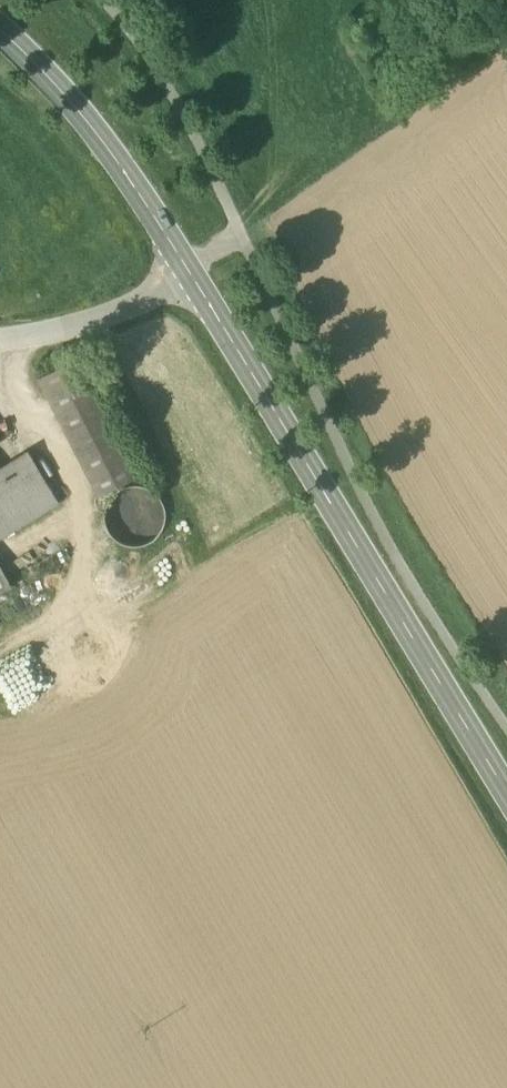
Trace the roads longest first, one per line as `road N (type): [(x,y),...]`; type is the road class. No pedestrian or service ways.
road 1 (tertiary): [(506,794),(189,273)]
road 2 (tertiary): [(189,273),(88,121),(0,28)]
road 3 (track): [(296,38),(286,164),(237,227)]
road 4 (residential): [(189,273),(76,327),(0,337)]

